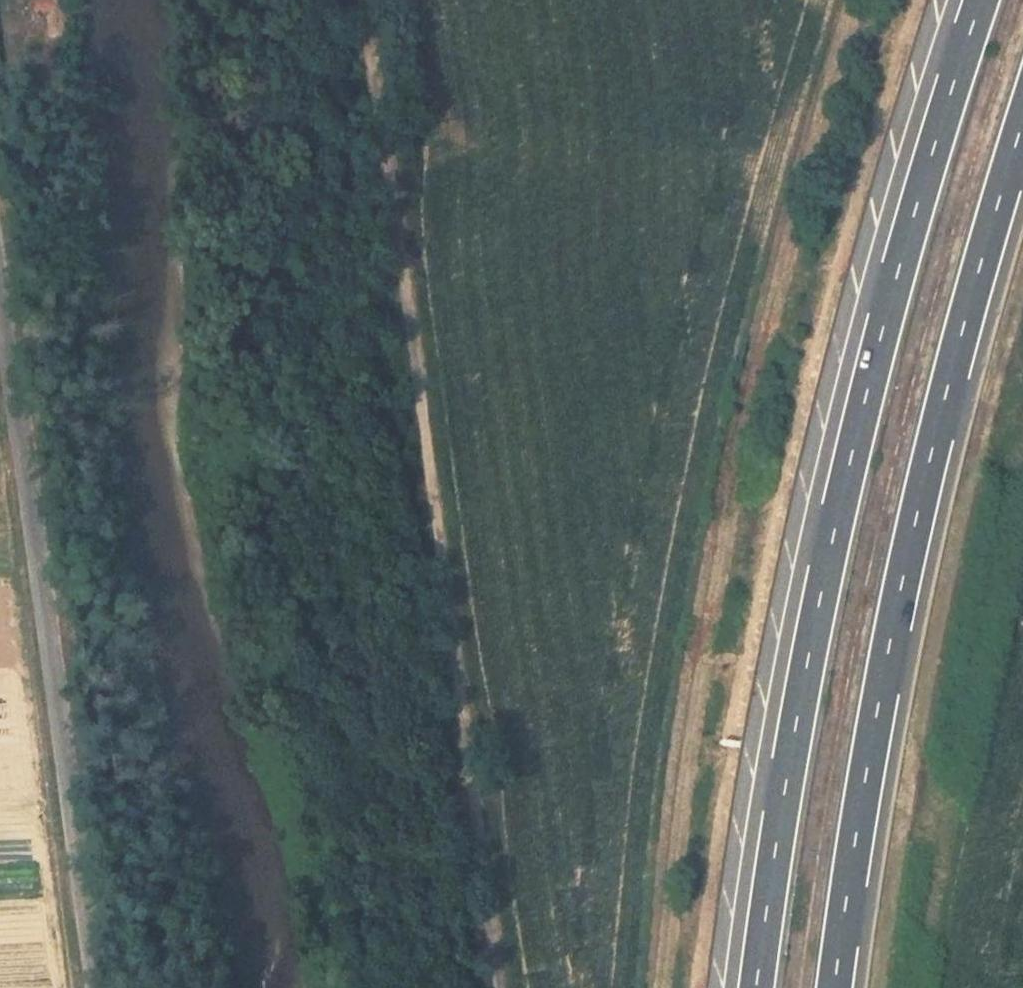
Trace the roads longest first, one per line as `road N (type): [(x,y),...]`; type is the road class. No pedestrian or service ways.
road 1 (motorway): [(981,0),(878,344),(834,528),(755,987)]
road 2 (track): [(370,0),(505,987)]
road 3 (motorway): [(836,987),(917,521),(1022,127)]
road 4 (unclassified): [(0,295),(95,987)]

